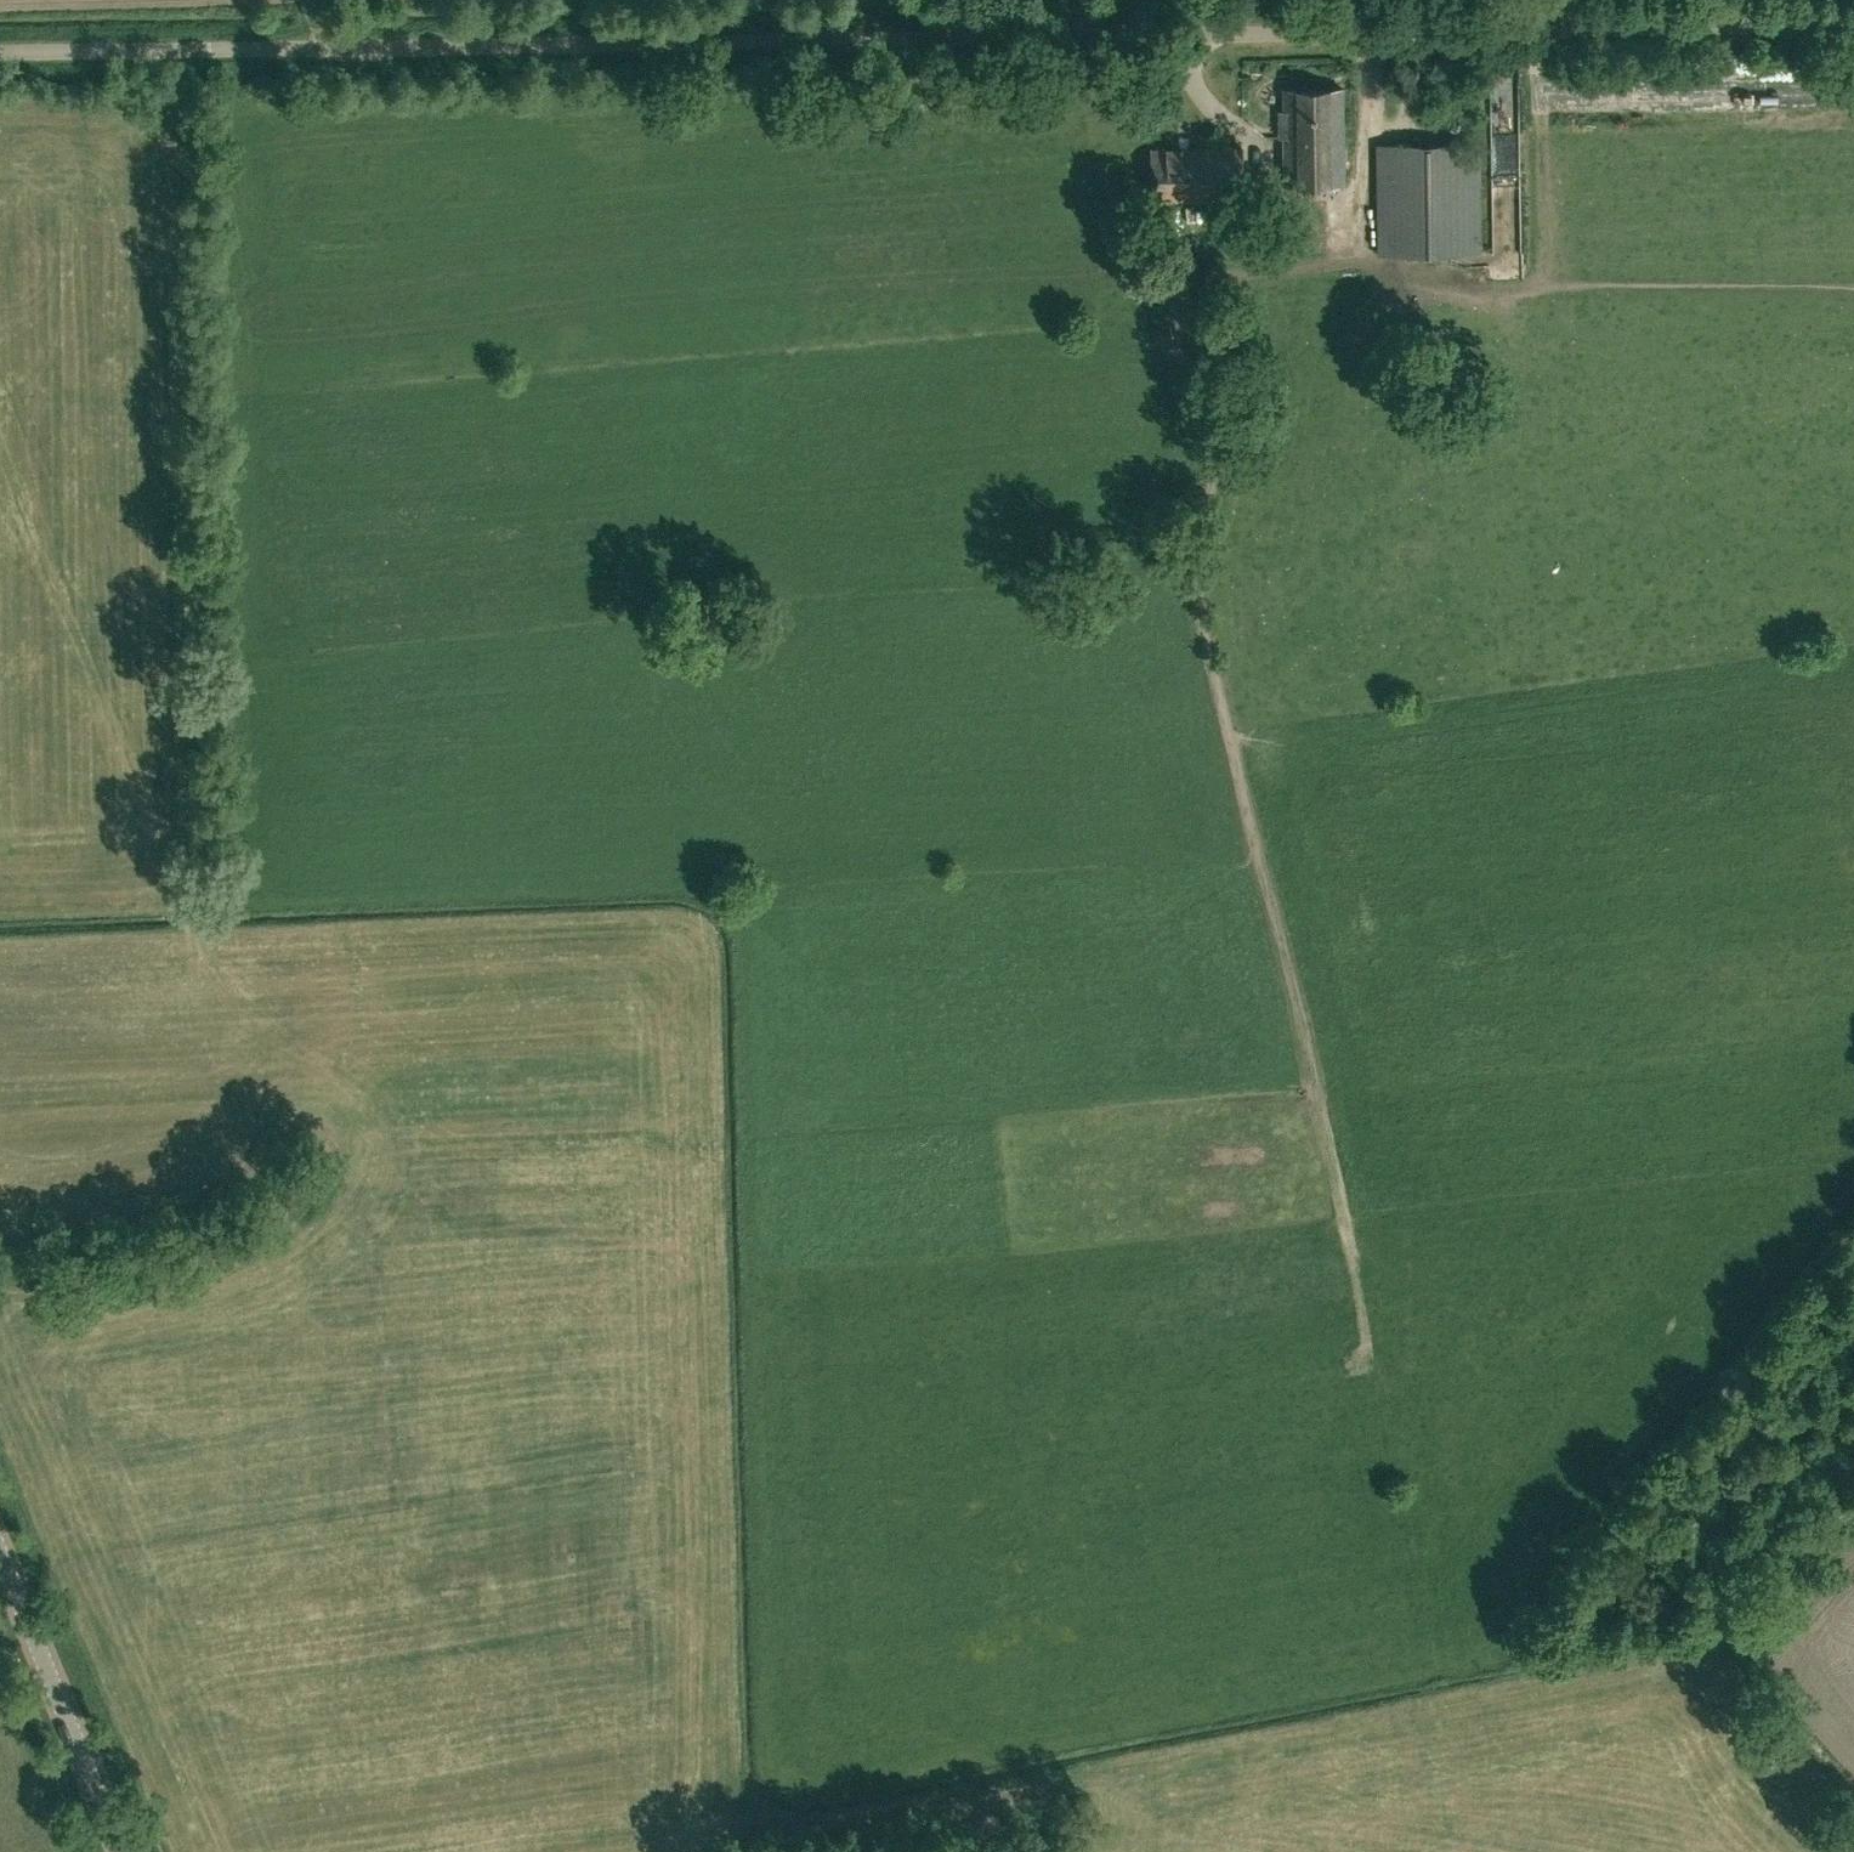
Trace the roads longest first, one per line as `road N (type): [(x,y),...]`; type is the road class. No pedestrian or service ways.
road 1 (unclassified): [(1853,30),(0,55)]
road 2 (secondary): [(123,1851),(0,1537)]

